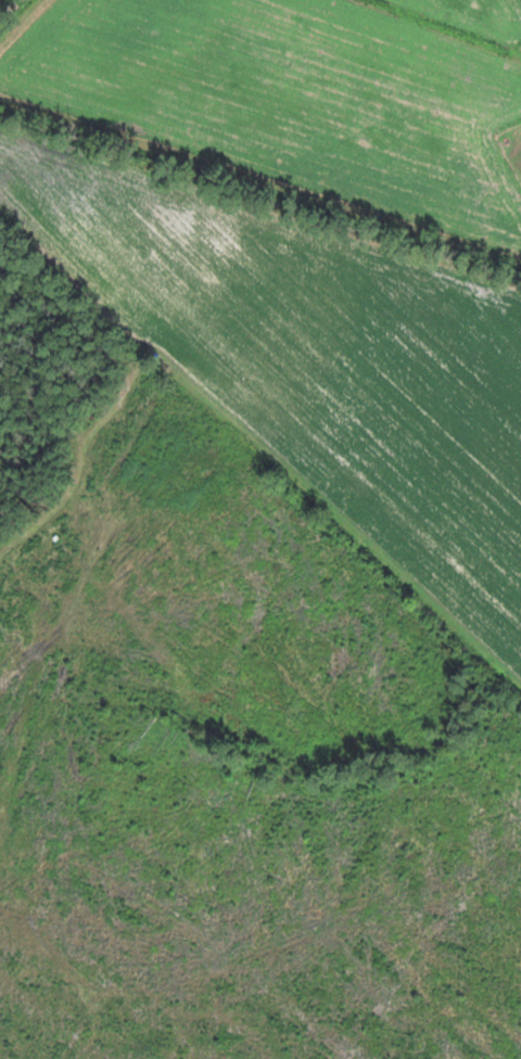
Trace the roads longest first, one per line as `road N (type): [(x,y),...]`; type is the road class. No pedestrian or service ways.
road 1 (residential): [(145,370),(84,435),(82,472),(0,550)]

